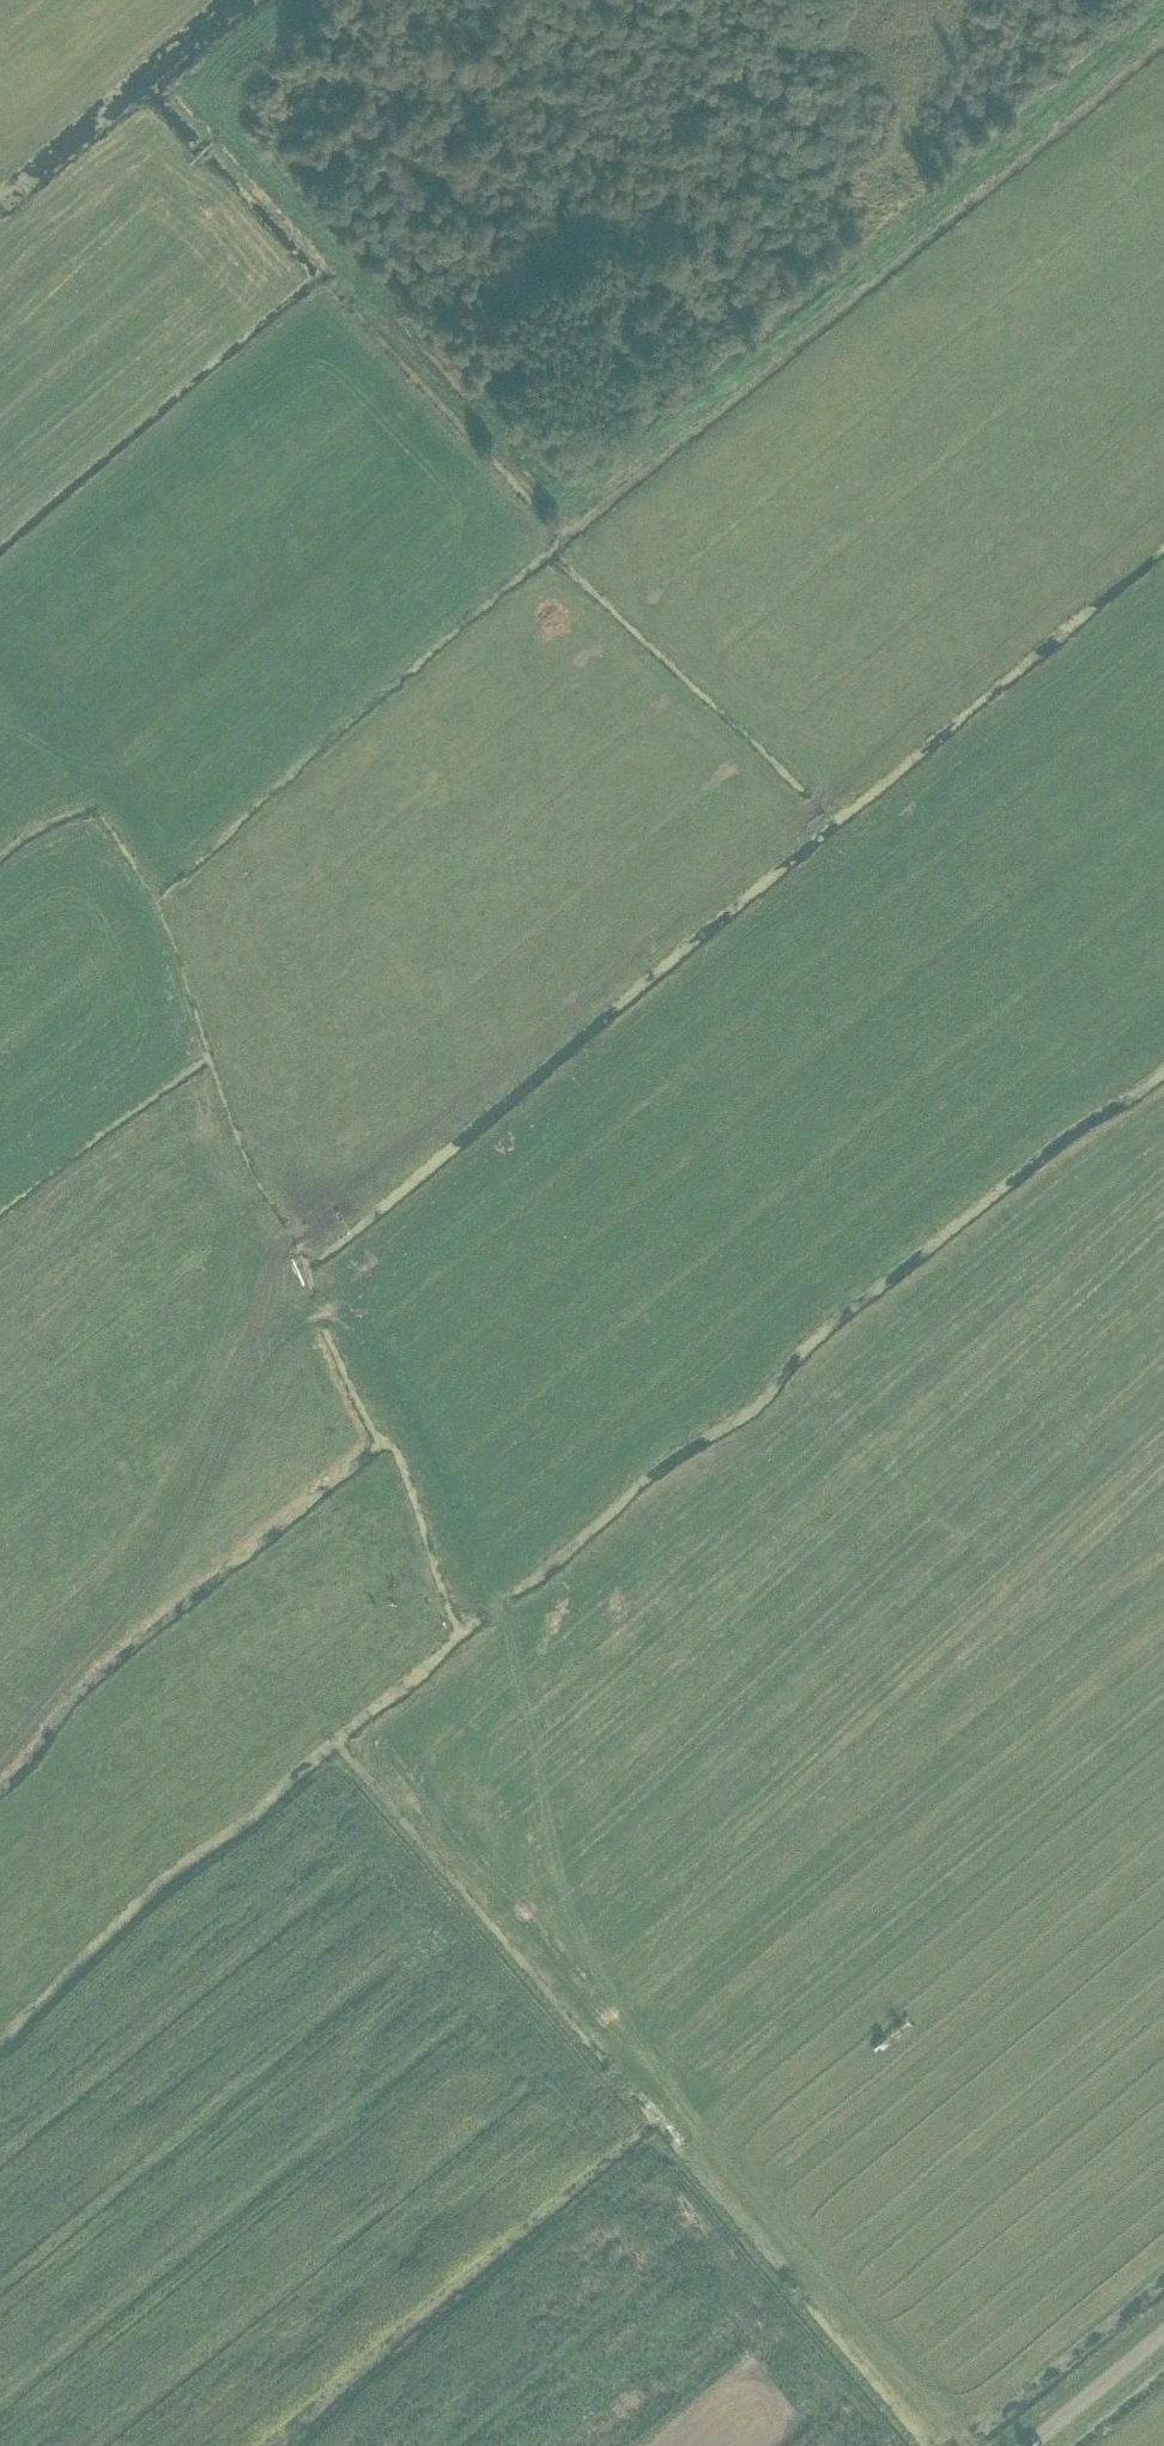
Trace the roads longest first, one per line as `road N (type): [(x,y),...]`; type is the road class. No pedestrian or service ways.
road 1 (unclassified): [(1033,2445),(1163,2338)]

